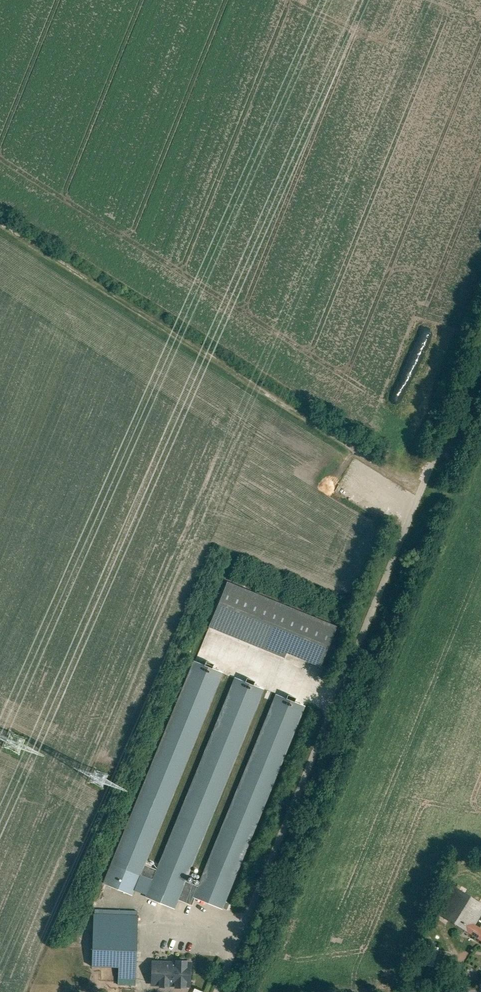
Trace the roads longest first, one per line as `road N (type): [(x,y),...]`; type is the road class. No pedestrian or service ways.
road 1 (track): [(216,991),(480,349)]
road 2 (track): [(421,494),(0,223)]

